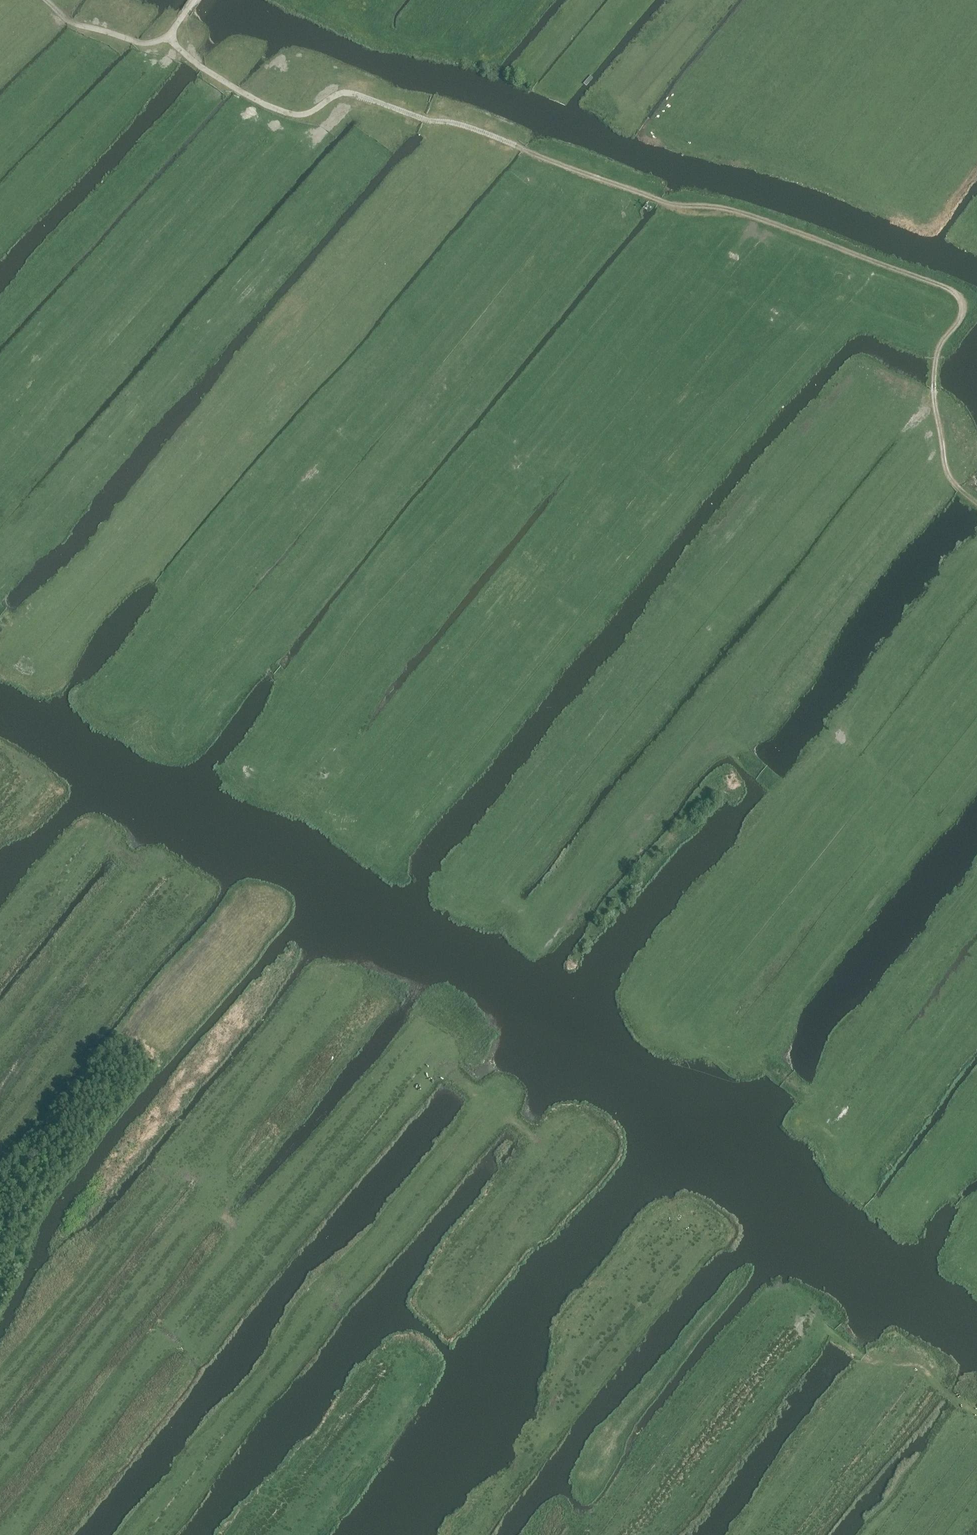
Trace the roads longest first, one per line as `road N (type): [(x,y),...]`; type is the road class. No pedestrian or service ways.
road 1 (track): [(976,504),(946,471),(934,382),(940,348),(965,307),(956,294),(725,209),(672,205),(455,124),(347,93),(306,115),(283,112),(205,70),(169,37),(141,43),(74,23),(46,0)]
road 2 (track): [(810,1318),(874,1366),(917,1369),(976,1415)]

